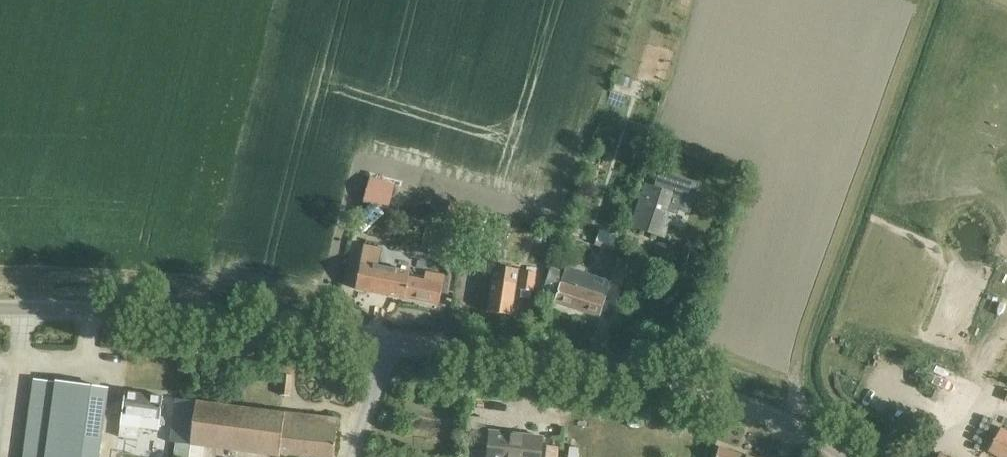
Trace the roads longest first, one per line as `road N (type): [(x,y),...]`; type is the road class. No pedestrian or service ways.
road 1 (unclassified): [(844,456),(745,405),(612,368),(148,314),(0,312)]

